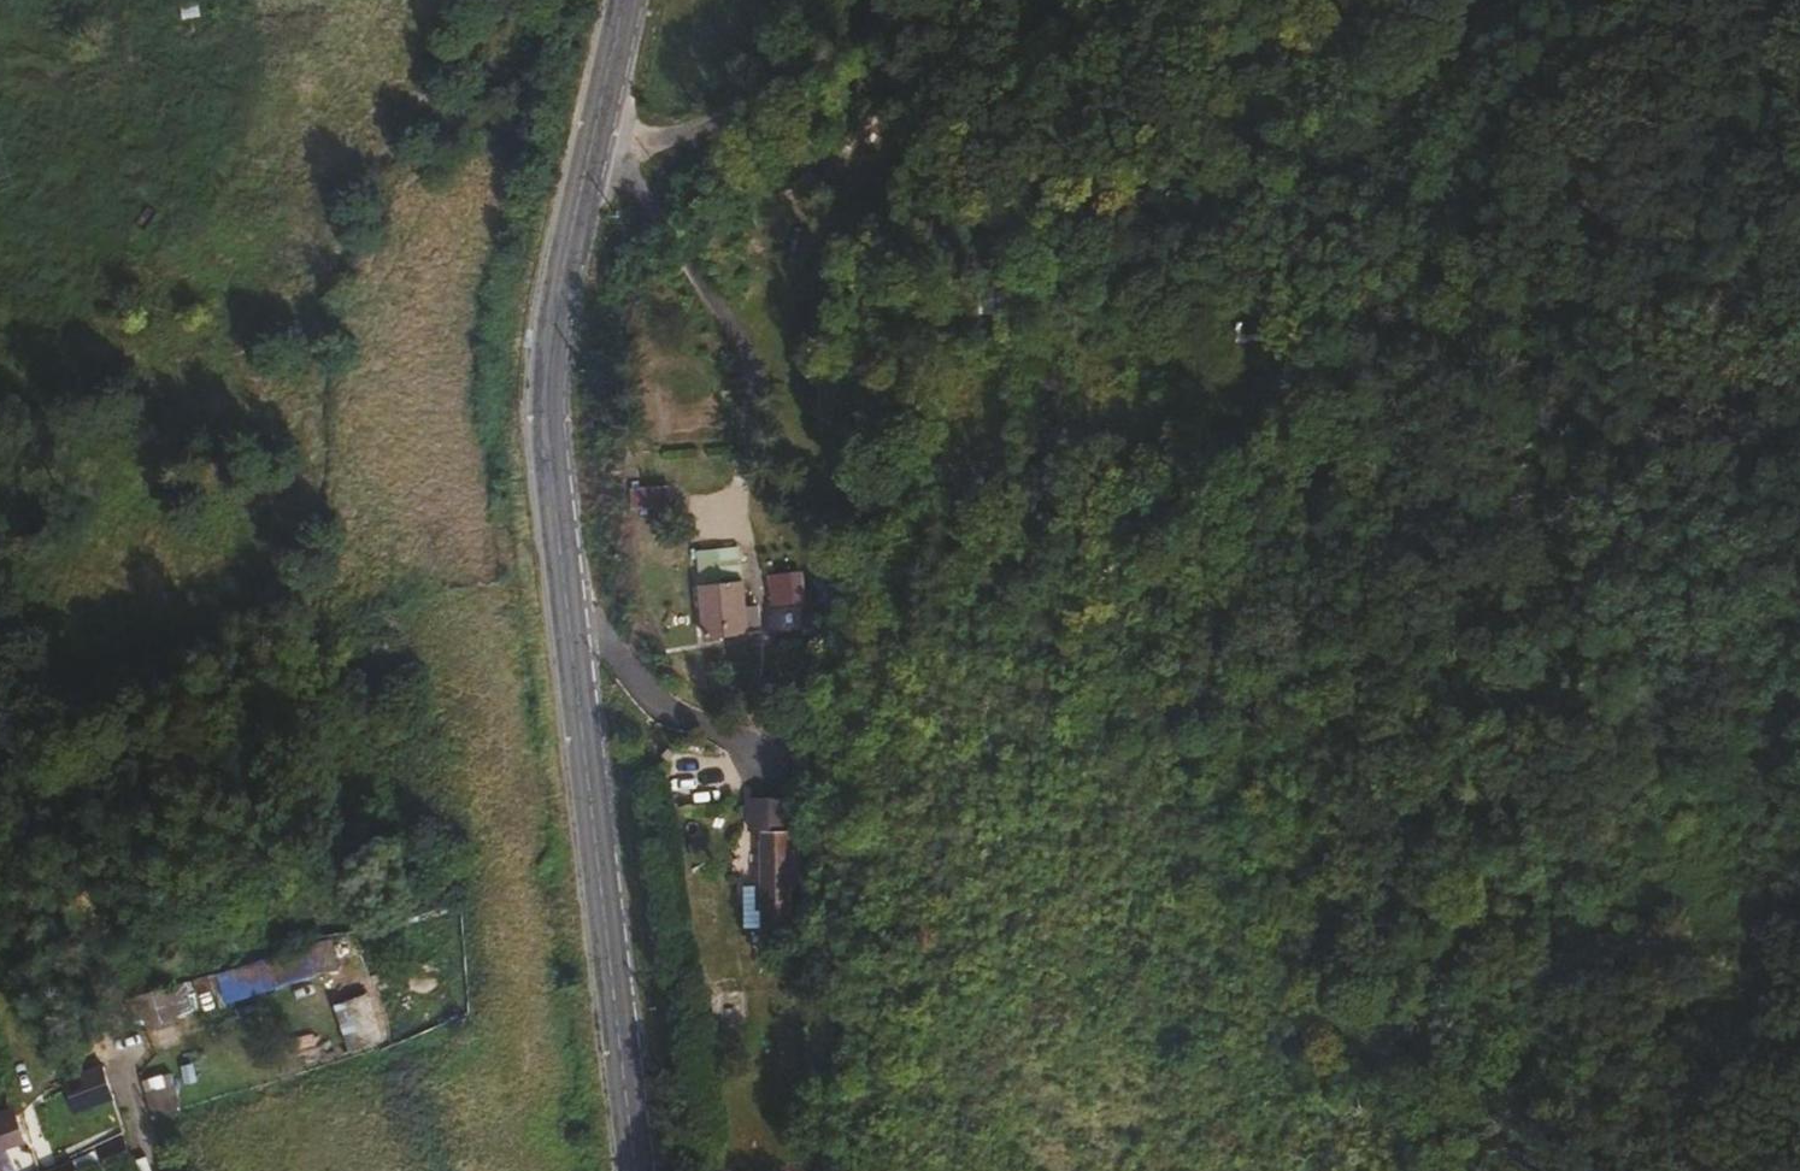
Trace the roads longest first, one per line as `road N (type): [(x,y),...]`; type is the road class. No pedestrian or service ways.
road 1 (track): [(1650,0),(1513,262),(1361,734),(1465,912),(1624,1107),(1662,1170)]
road 2 (secondary): [(625,0),(558,286),(546,382),(635,1170)]

